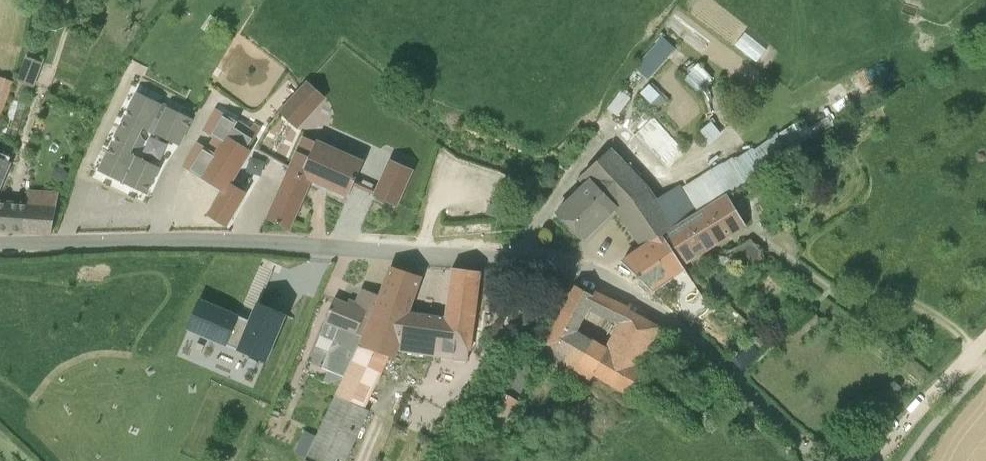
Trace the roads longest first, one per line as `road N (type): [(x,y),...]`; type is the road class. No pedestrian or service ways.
road 1 (residential): [(809,453),(678,326),(616,284),(569,266),(216,240),(0,243)]
road 2 (track): [(985,338),(872,460)]

